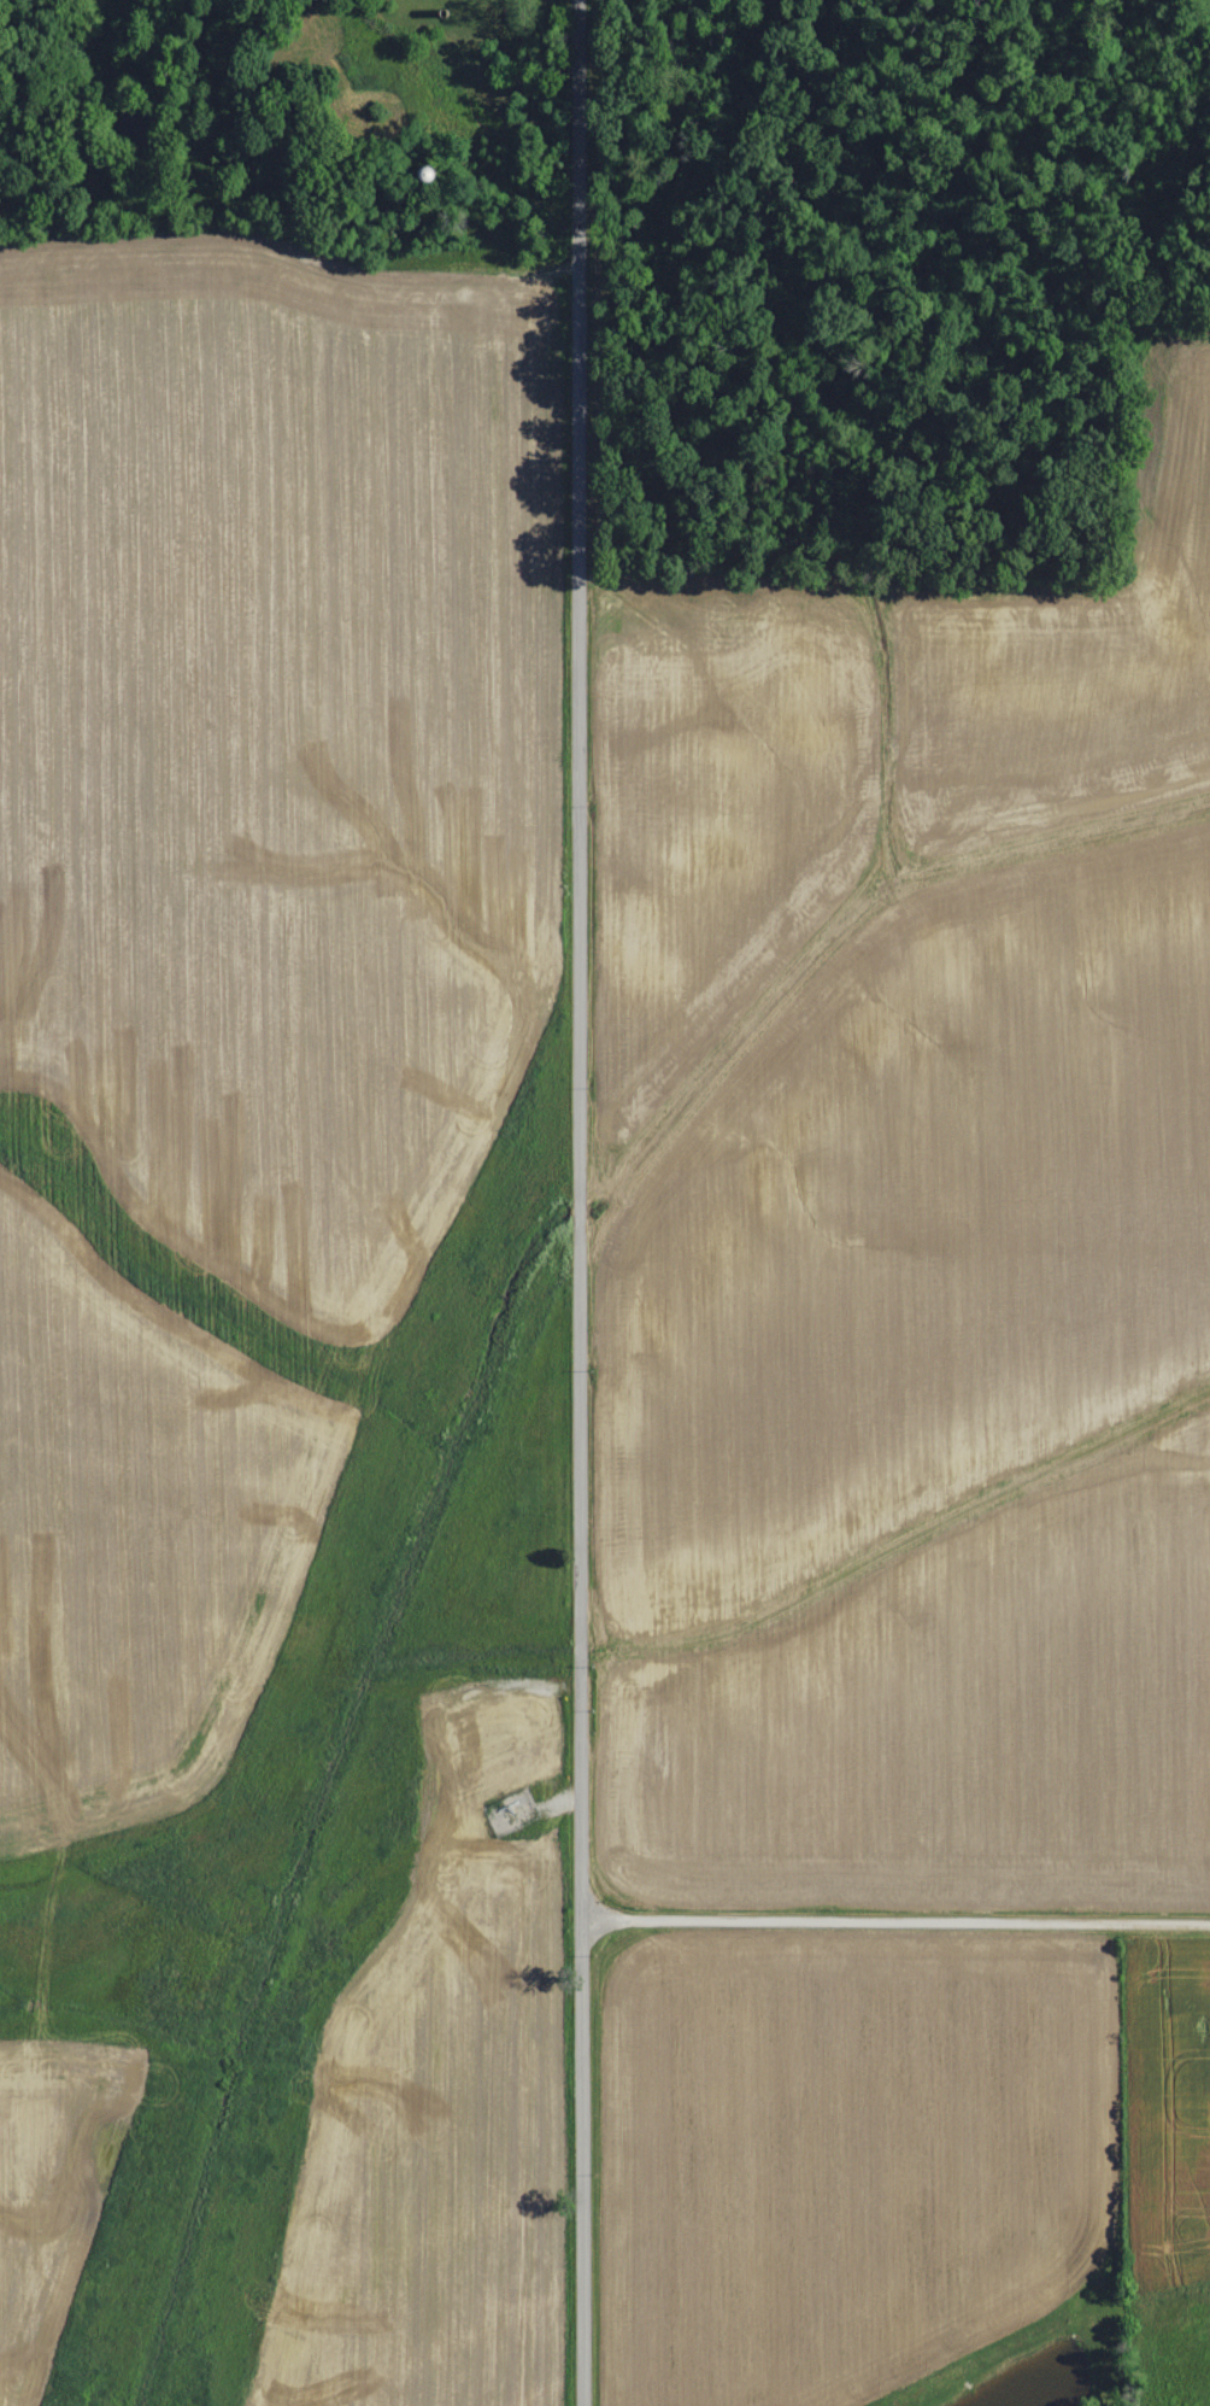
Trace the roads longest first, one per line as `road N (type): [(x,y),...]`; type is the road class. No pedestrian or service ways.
road 1 (residential): [(587,2405),(577,0)]
road 2 (residential): [(1209,1921),(587,1914)]

